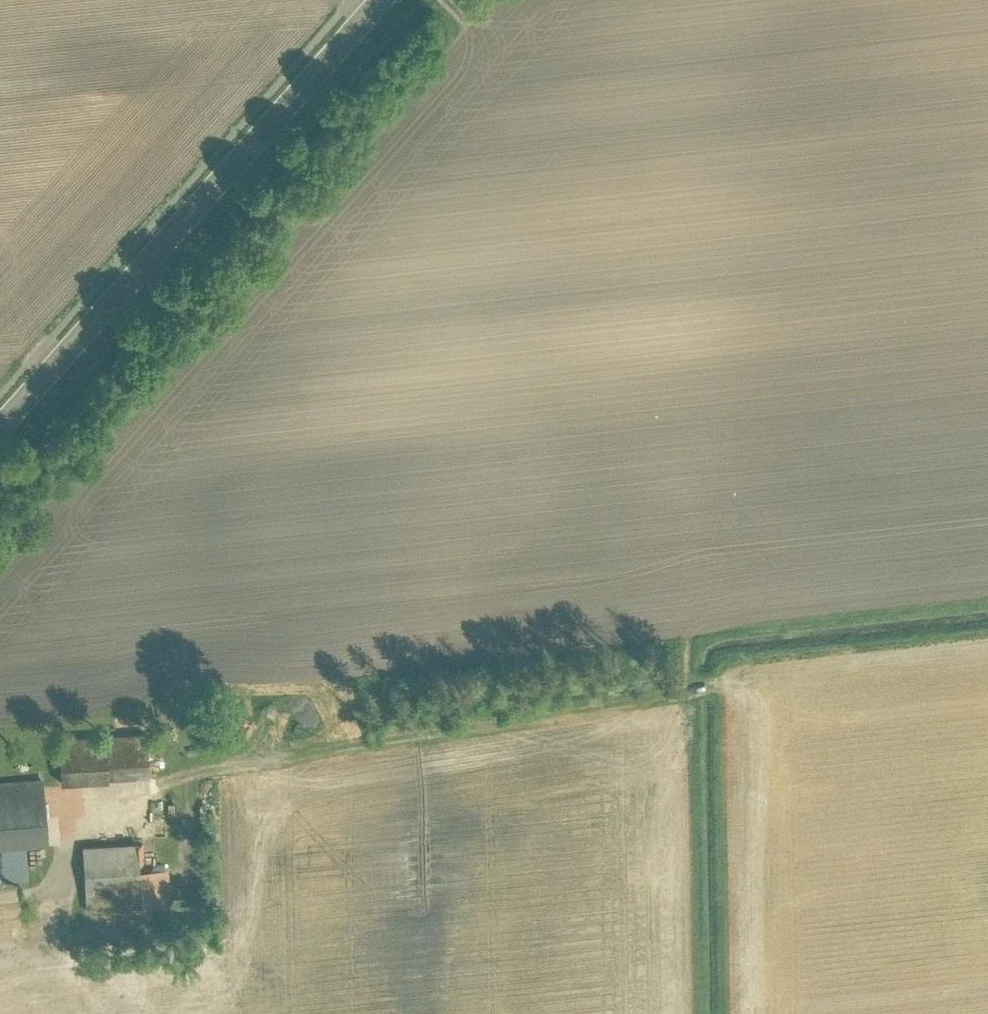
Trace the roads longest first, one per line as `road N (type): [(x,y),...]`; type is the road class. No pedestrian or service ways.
road 1 (tertiary): [(379,0),(0,428)]

